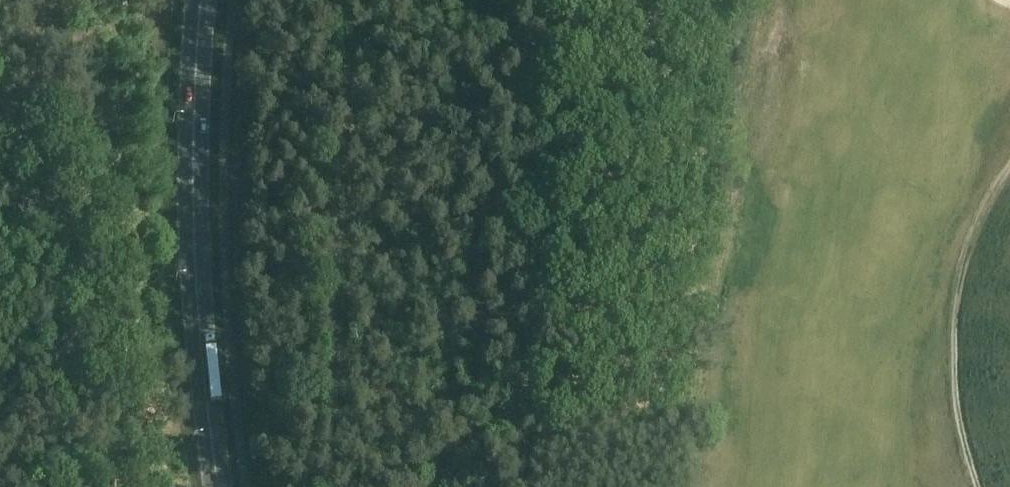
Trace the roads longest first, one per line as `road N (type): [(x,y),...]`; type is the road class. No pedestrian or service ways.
road 1 (primary): [(217,486),(194,257),(200,0)]
road 2 (track): [(549,0),(522,486)]
road 3 (track): [(978,486),(957,413),(953,312),(1009,166)]

